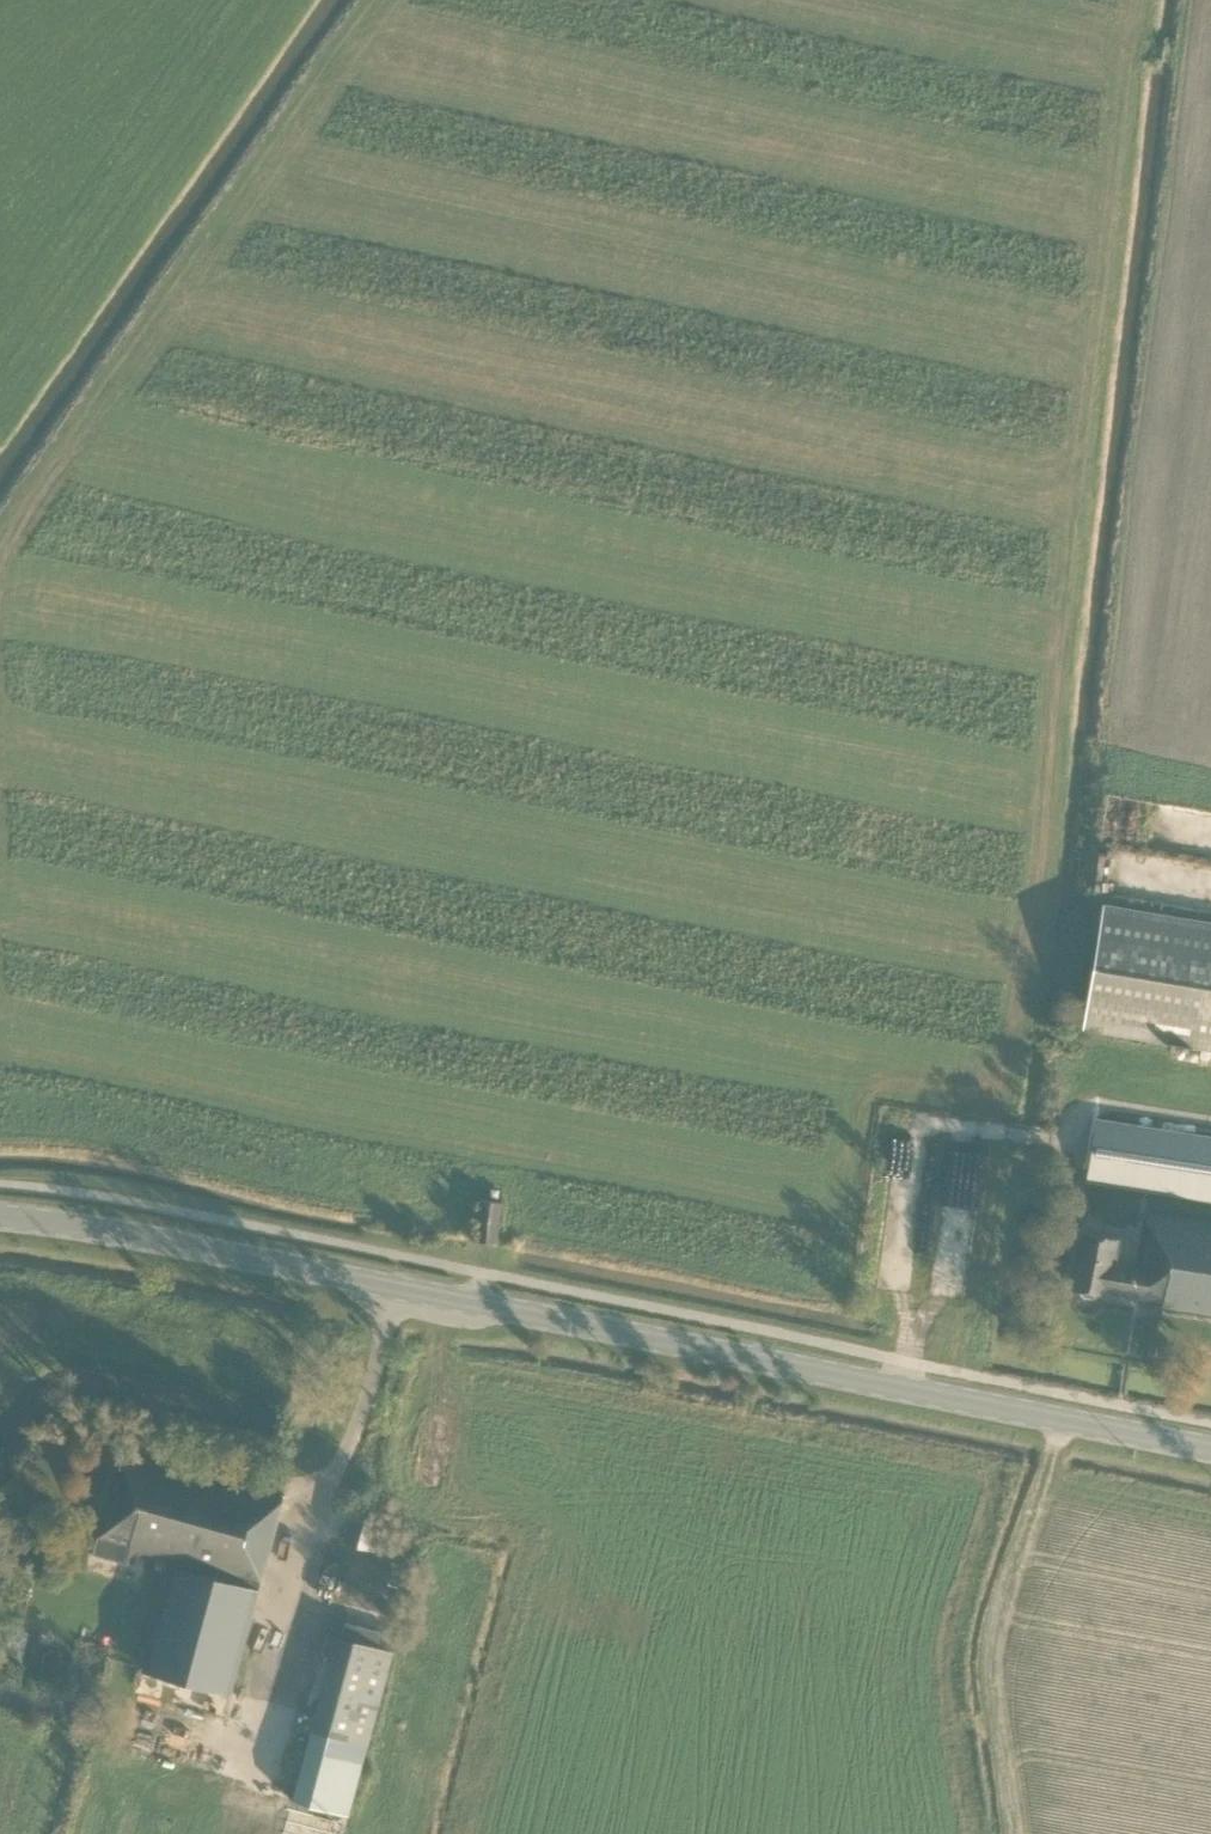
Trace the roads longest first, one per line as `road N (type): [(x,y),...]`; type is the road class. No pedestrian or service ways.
road 1 (primary): [(1210,1447),(246,1256),(0,1216)]

